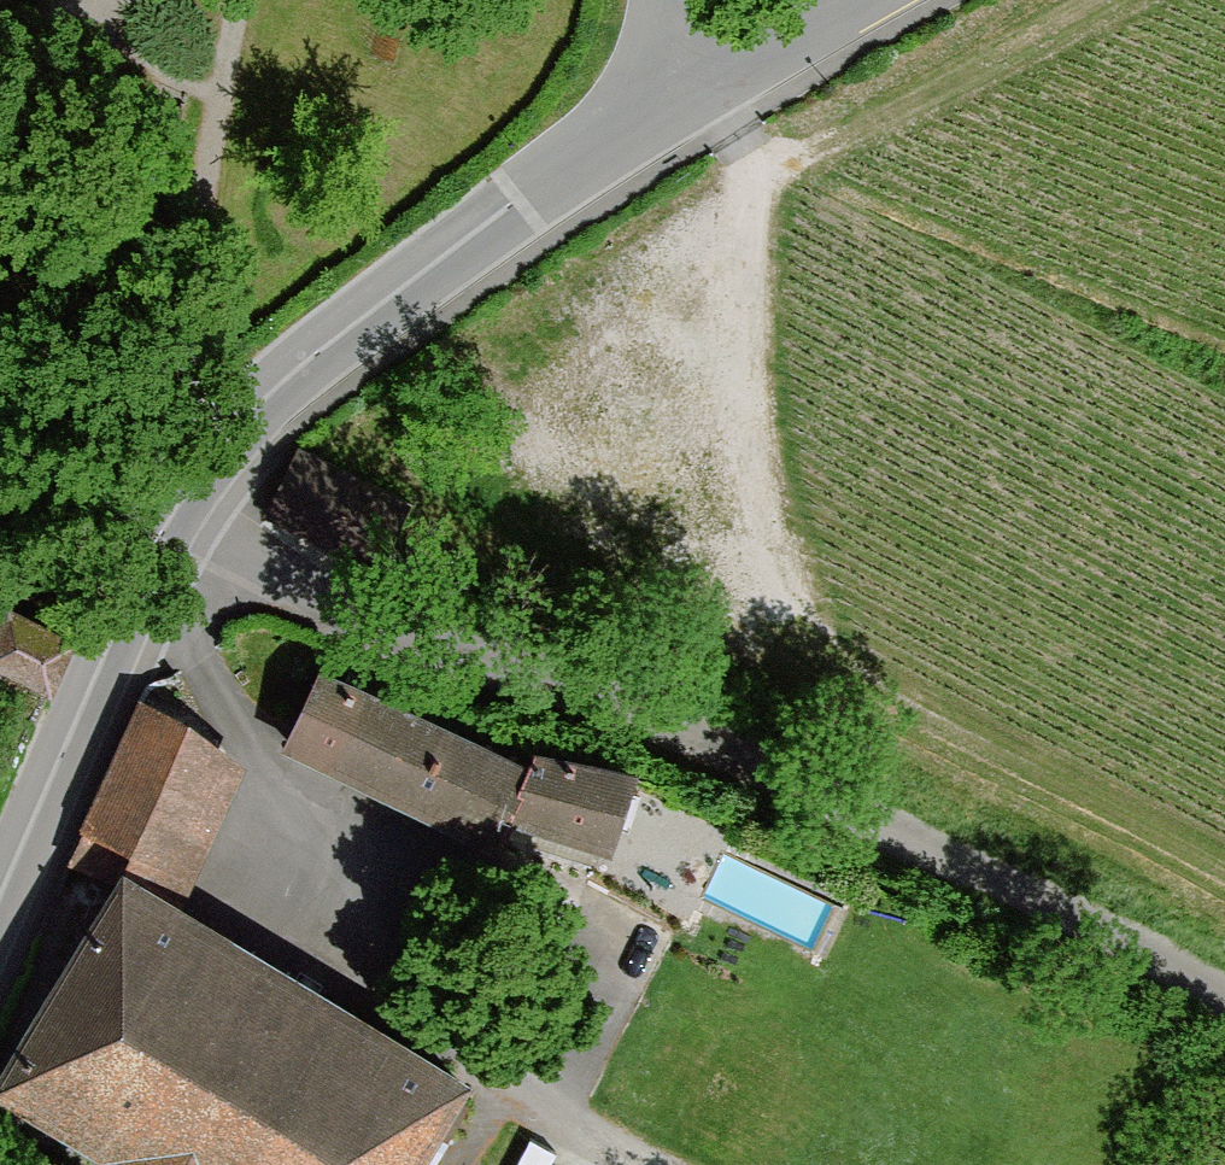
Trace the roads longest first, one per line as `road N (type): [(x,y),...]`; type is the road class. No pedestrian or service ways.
road 1 (unclassified): [(1224,994),(749,758),(161,531)]
road 2 (track): [(720,82),(737,141),(753,400),(772,509),(625,543),(585,544),(513,528),(412,469)]
road 3 (tertiary): [(644,123),(516,201),(314,355),(208,461),(161,531)]
road 4 (track): [(772,509),(845,670),(891,722),(950,762),(1224,898)]
road 5 (tertiary): [(161,531),(0,897)]
road 6 (track): [(1085,0),(741,188)]
road 7 (tertiary): [(855,0),(644,123)]
road 8 (unclassified): [(644,123),(662,0)]

